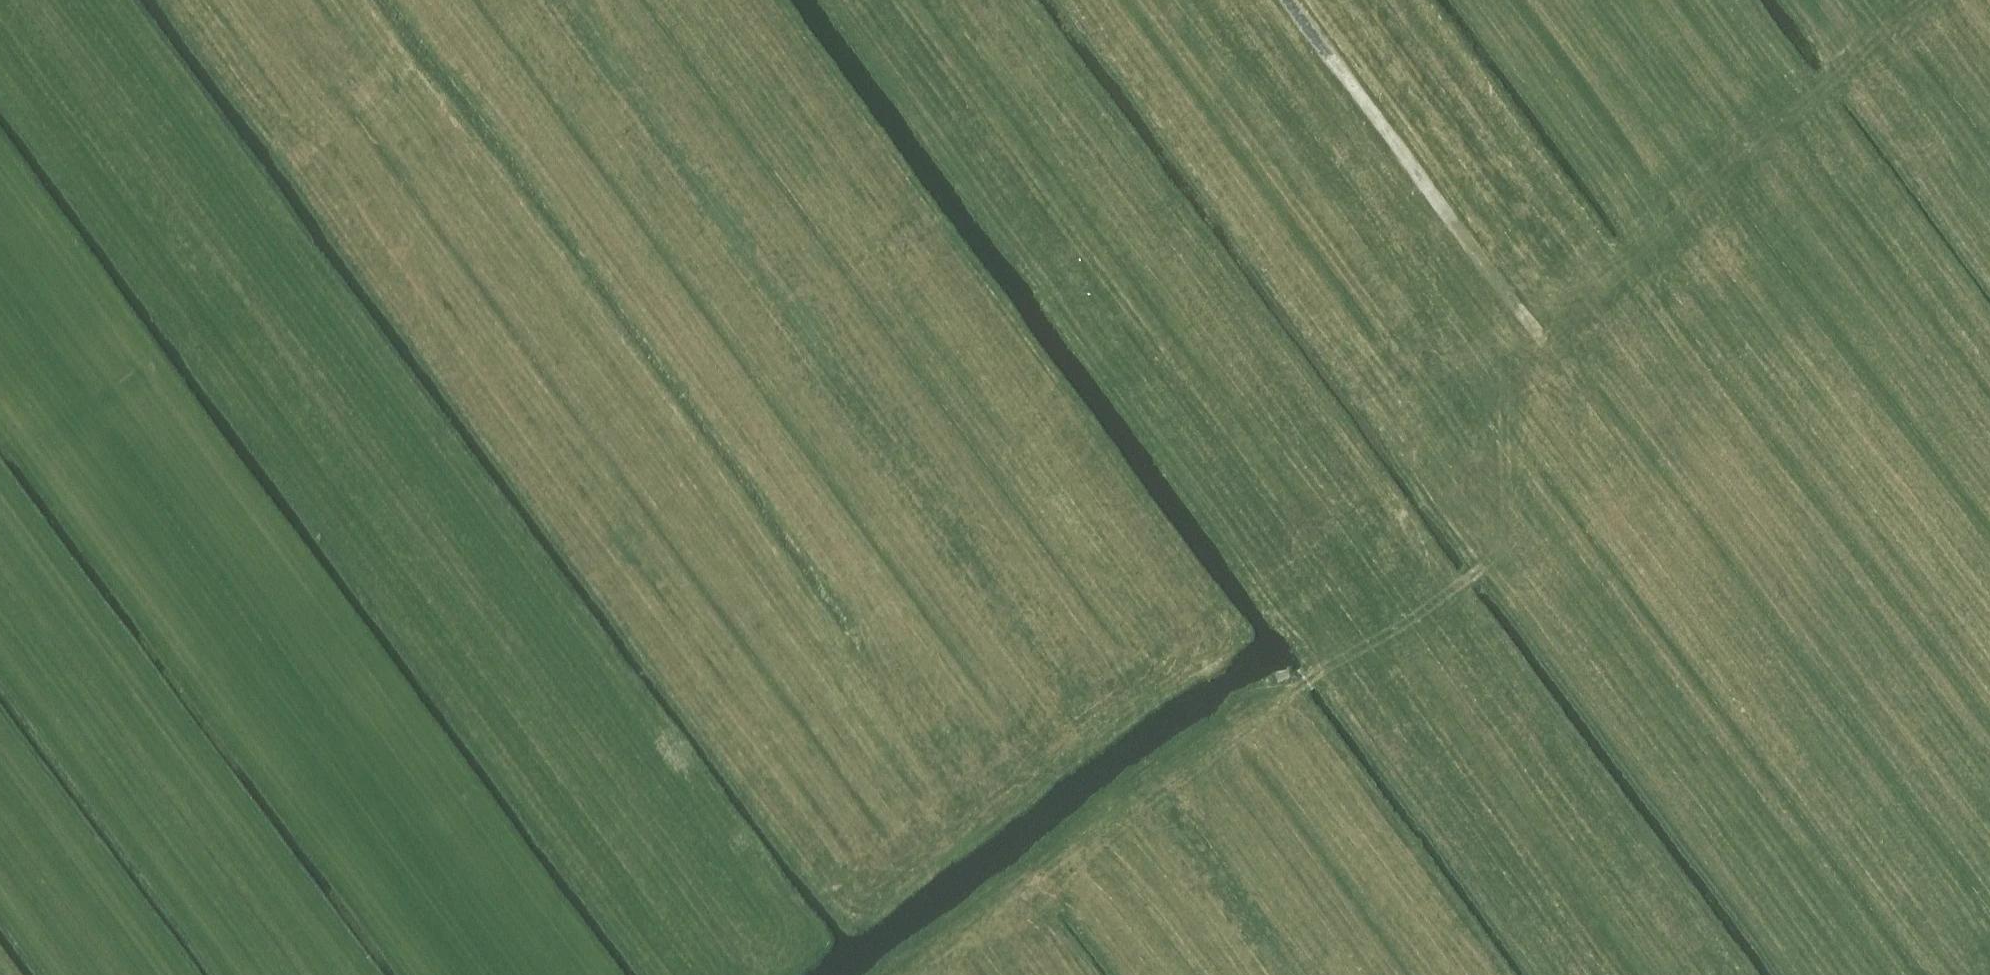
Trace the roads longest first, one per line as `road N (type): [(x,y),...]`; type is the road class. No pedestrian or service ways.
road 1 (track): [(1544,346),(1627,261),(1807,130),(1944,0)]
road 2 (track): [(1544,346),(1289,0)]

